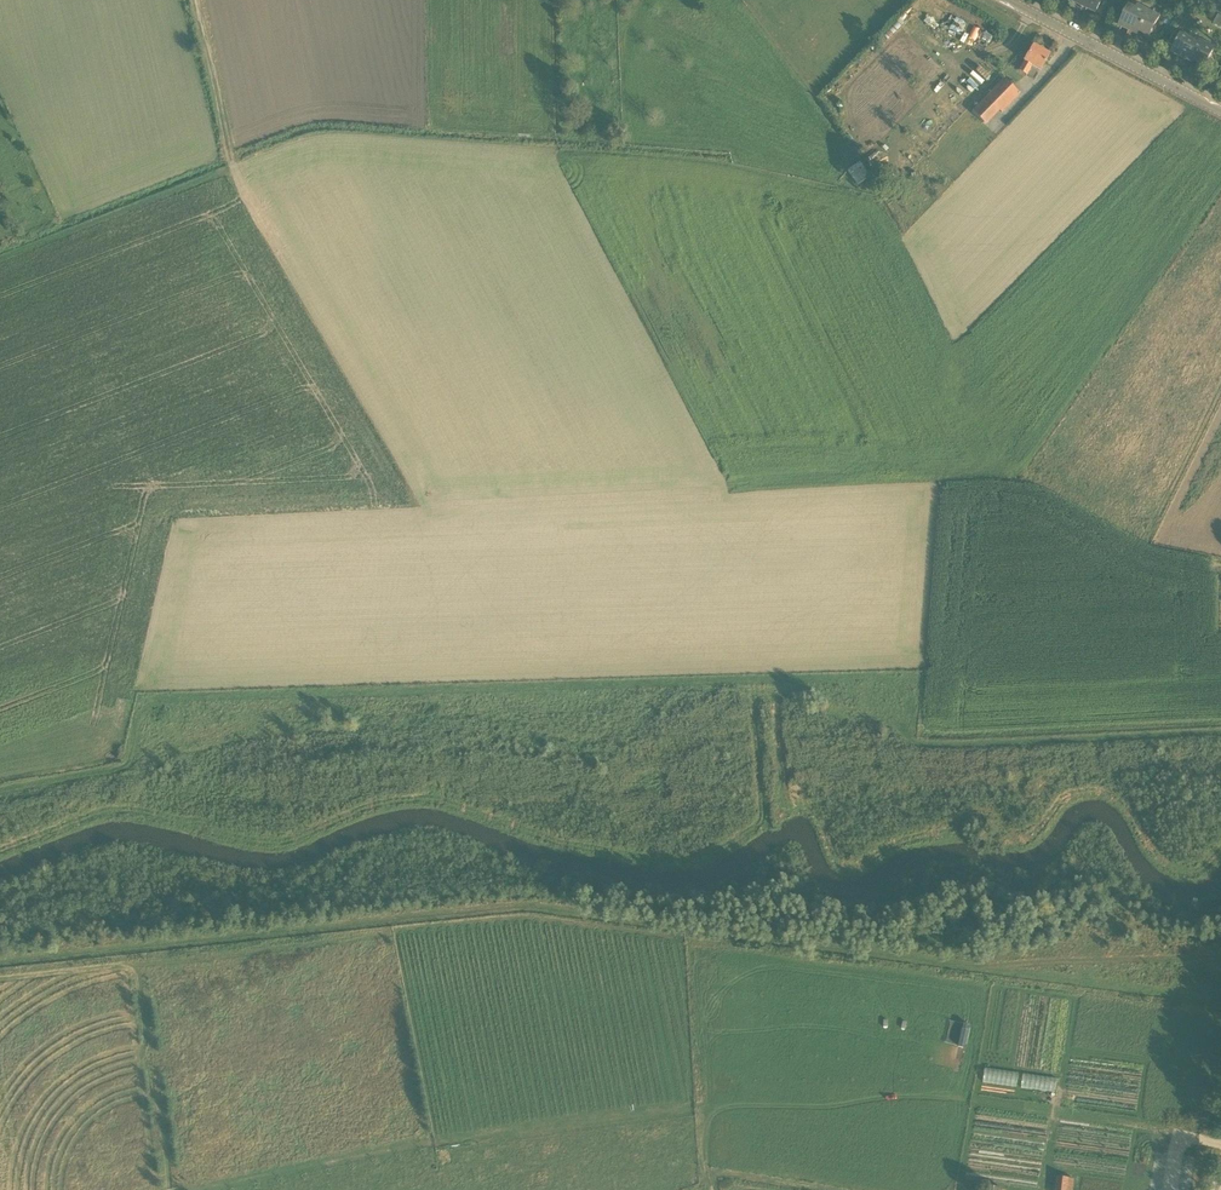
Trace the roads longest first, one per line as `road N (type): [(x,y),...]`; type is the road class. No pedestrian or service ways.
road 1 (tertiary): [(1220,113),(1003,0)]
road 2 (track): [(225,158),(190,0)]

